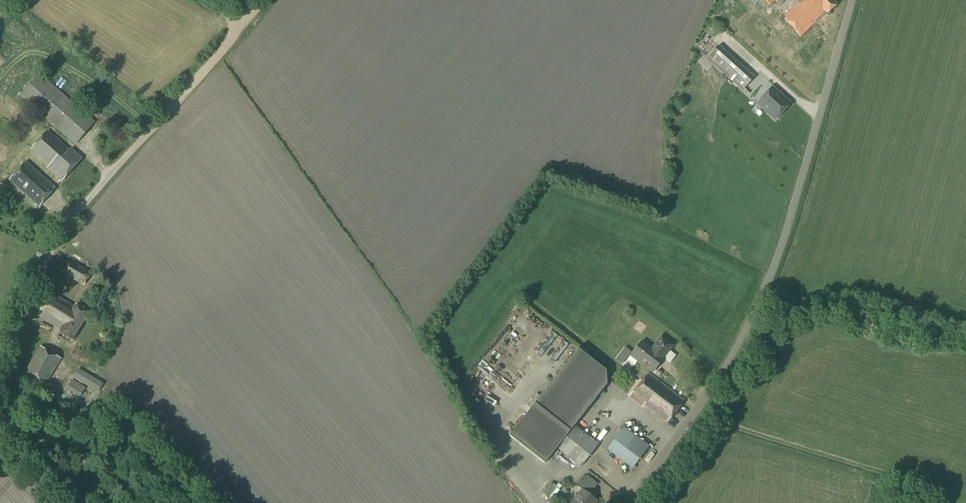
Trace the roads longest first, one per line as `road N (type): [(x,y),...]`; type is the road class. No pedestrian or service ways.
road 1 (unclassified): [(639,502),(709,406),(760,309),(852,0)]
road 2 (unclassified): [(0,392),(25,304),(55,247),(153,130)]
road 3 (track): [(702,416),(909,482)]
road 4 (track): [(153,130),(244,23)]

